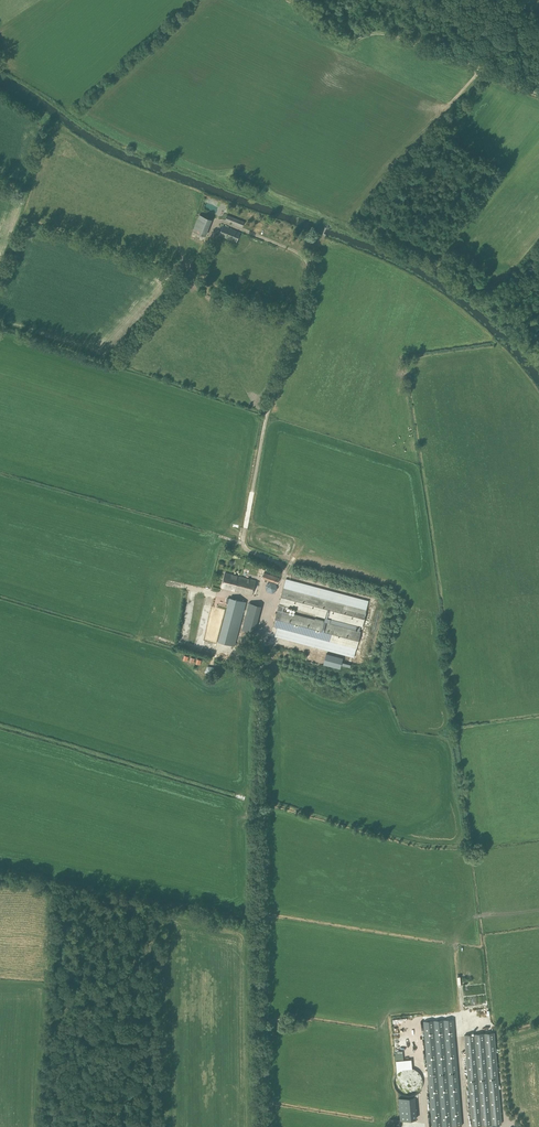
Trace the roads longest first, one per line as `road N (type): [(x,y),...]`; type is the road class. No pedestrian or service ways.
road 1 (track): [(374,34),(538,95)]

